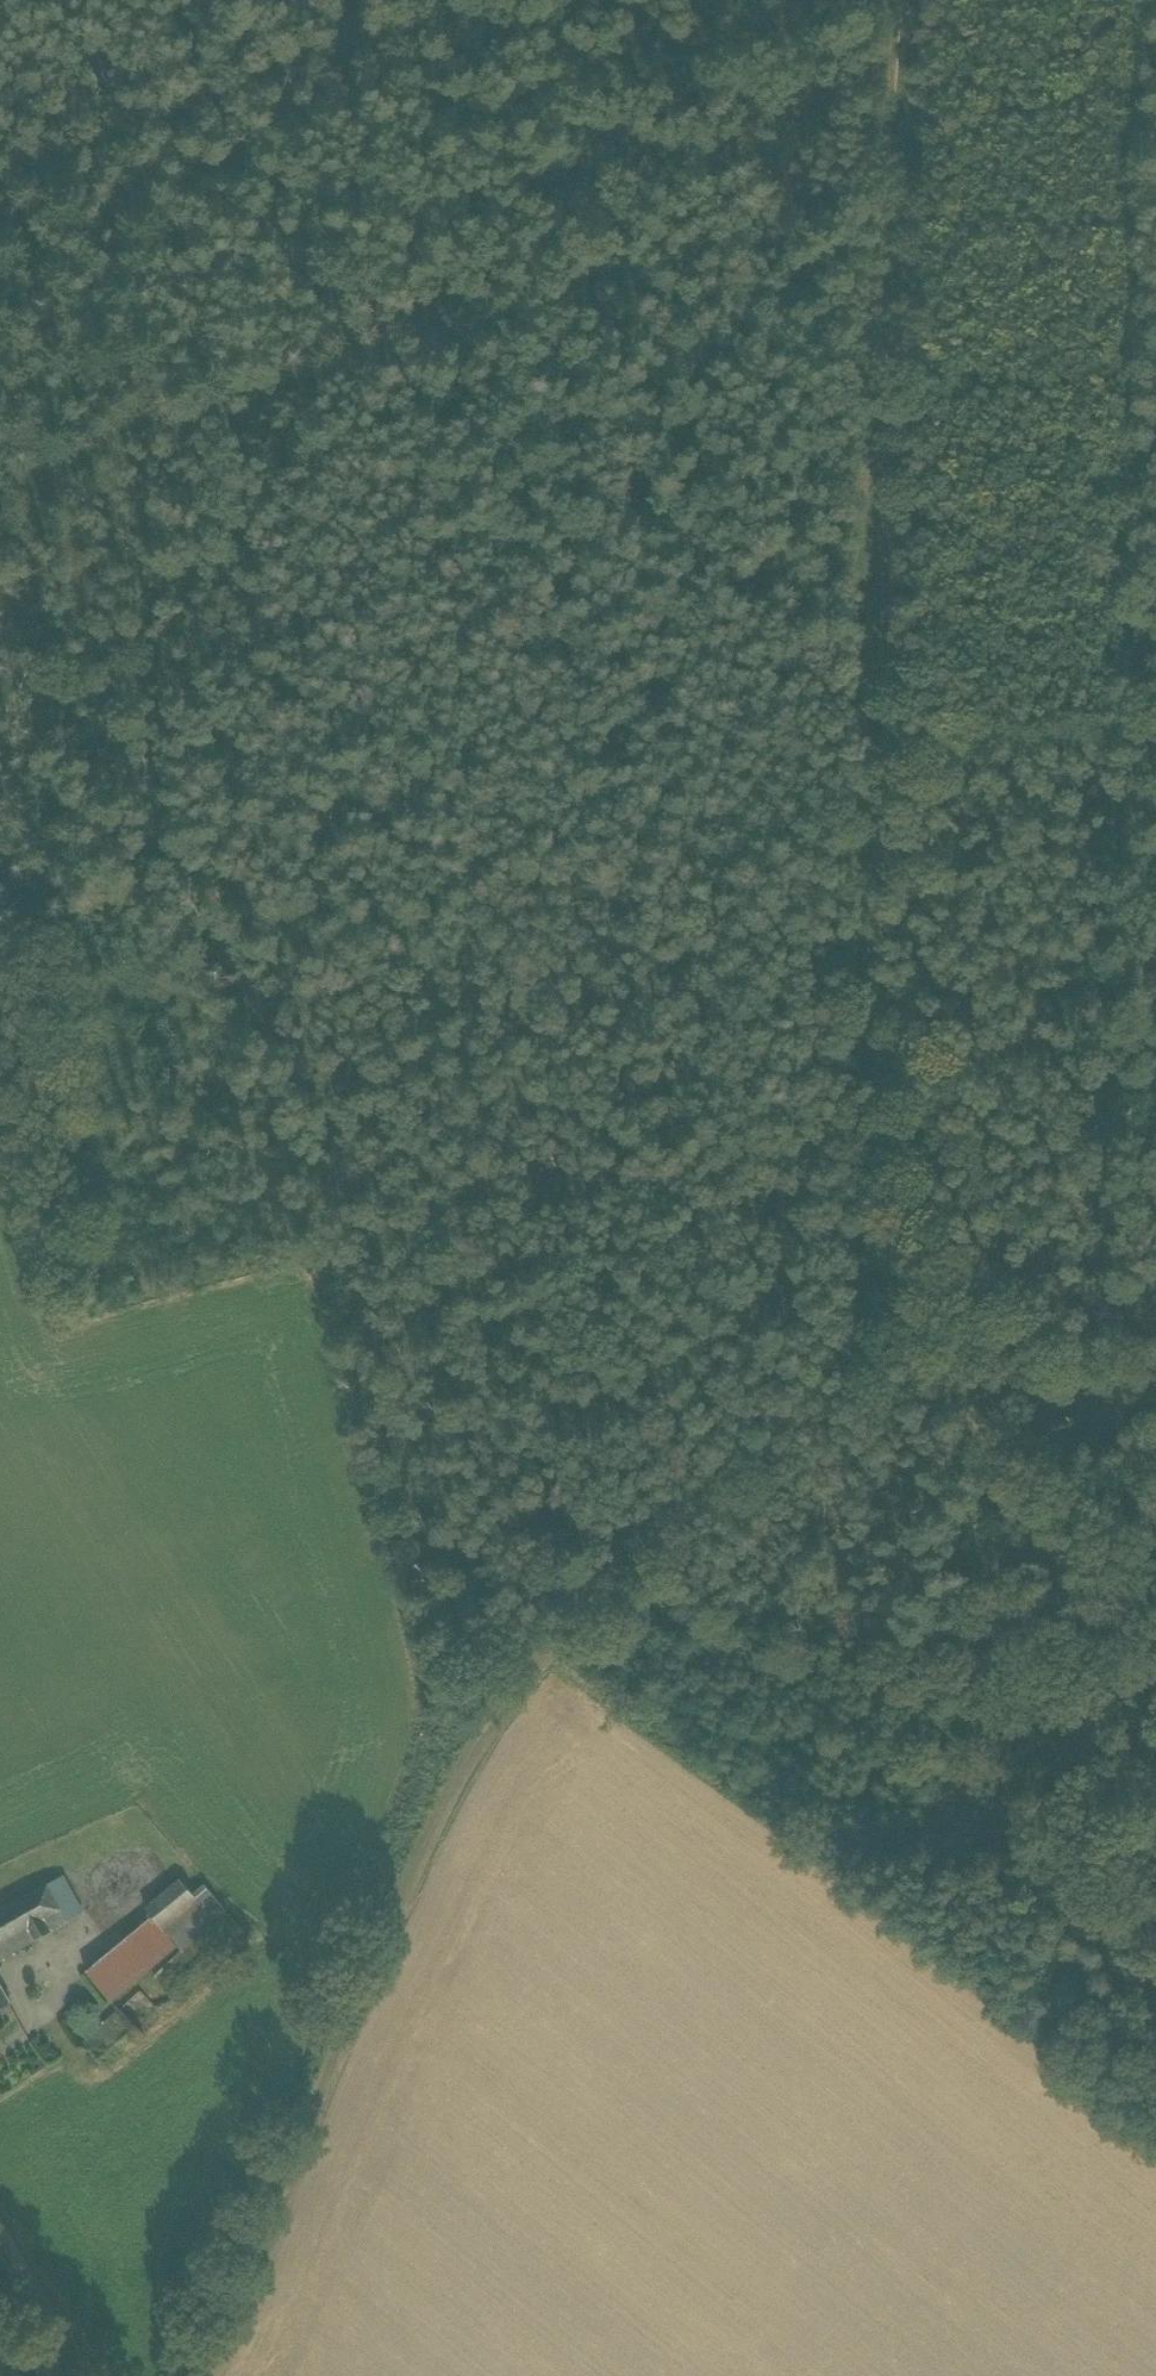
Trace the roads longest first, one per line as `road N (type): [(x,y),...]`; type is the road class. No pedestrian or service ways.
road 1 (track): [(892,0),(862,1349)]
road 2 (track): [(862,1349),(501,1684),(191,2375)]
road 3 (unclassified): [(93,2375),(0,2228)]

